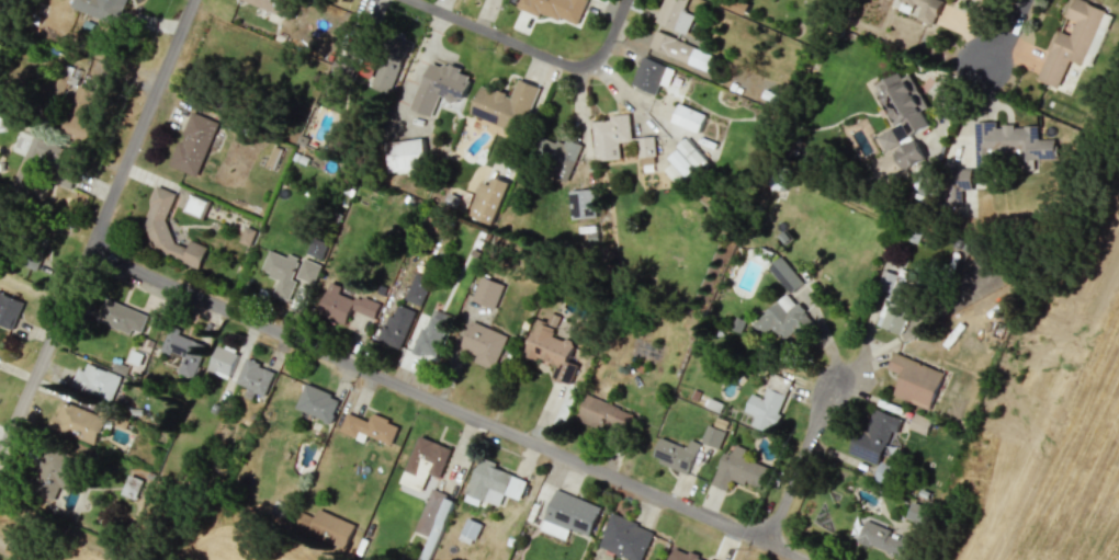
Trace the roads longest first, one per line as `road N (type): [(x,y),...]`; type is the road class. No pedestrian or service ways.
road 1 (residential): [(89,248),(812,559)]
road 2 (residential): [(0,451),(194,0)]
road 3 (residential): [(412,0),(564,64),(589,66),(626,0)]
road 4 (residential): [(766,541),(835,387)]

